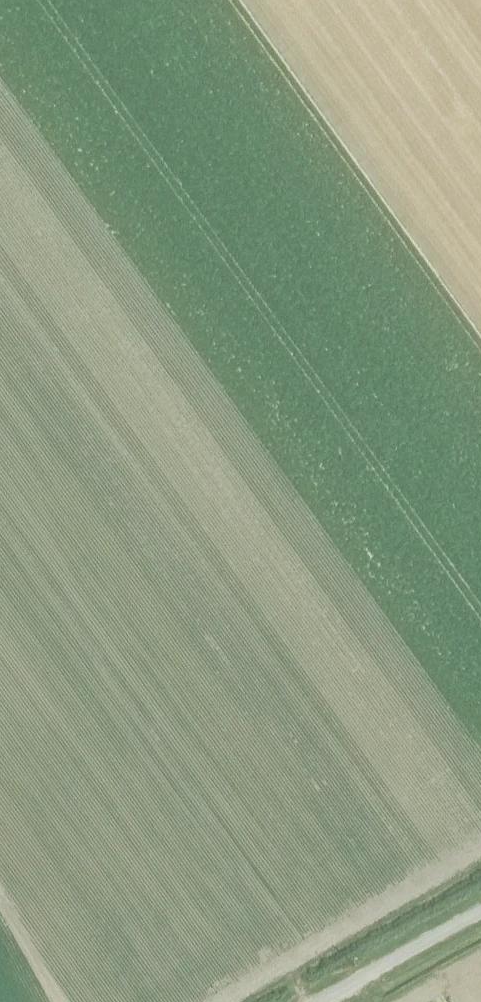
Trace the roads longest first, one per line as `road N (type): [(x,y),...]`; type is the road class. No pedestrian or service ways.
road 1 (unclassified): [(480,911),(317,1001)]

